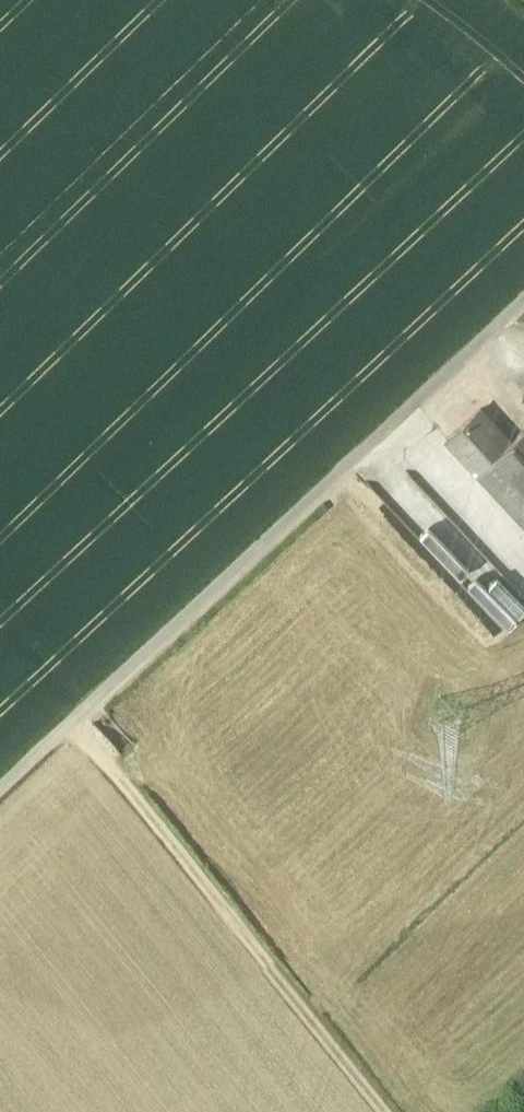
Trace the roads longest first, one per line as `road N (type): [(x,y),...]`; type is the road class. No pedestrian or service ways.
road 1 (track): [(74,722),(394,1111)]
road 2 (track): [(0,791),(361,479)]
road 3 (track): [(523,328),(361,479)]

